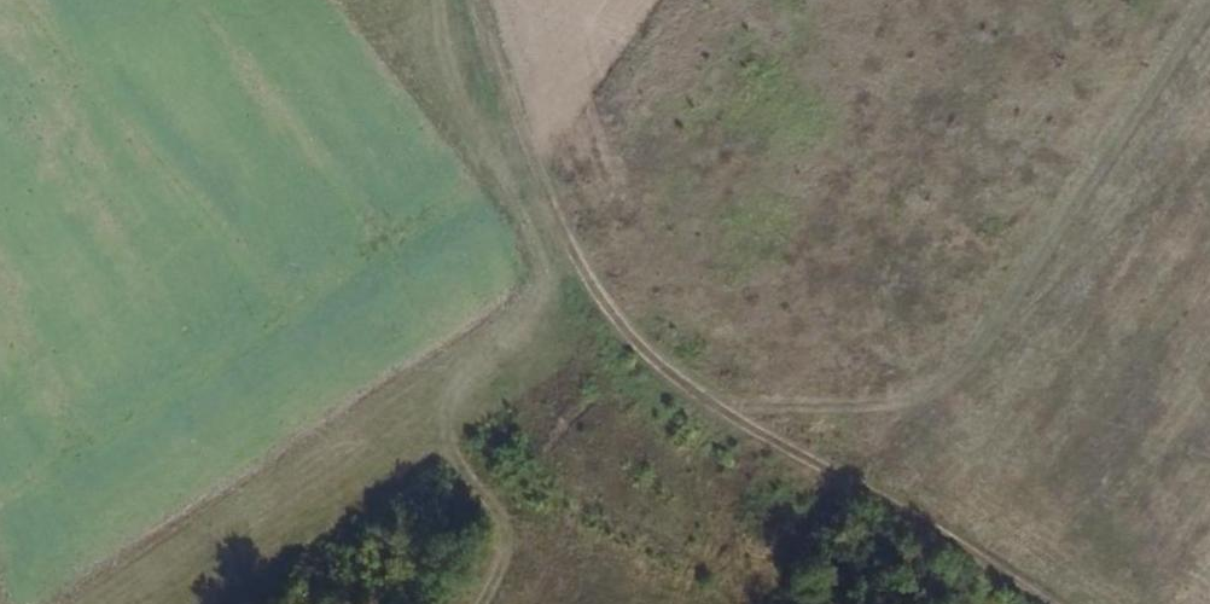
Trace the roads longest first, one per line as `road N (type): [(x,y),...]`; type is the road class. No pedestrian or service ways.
road 1 (track): [(1043,603),(697,399),(658,368),(580,260),(492,0)]
road 2 (track): [(430,0),(515,272),(536,389),(535,441),(514,539),(477,603)]
road 3 (track): [(1209,7),(874,497)]

